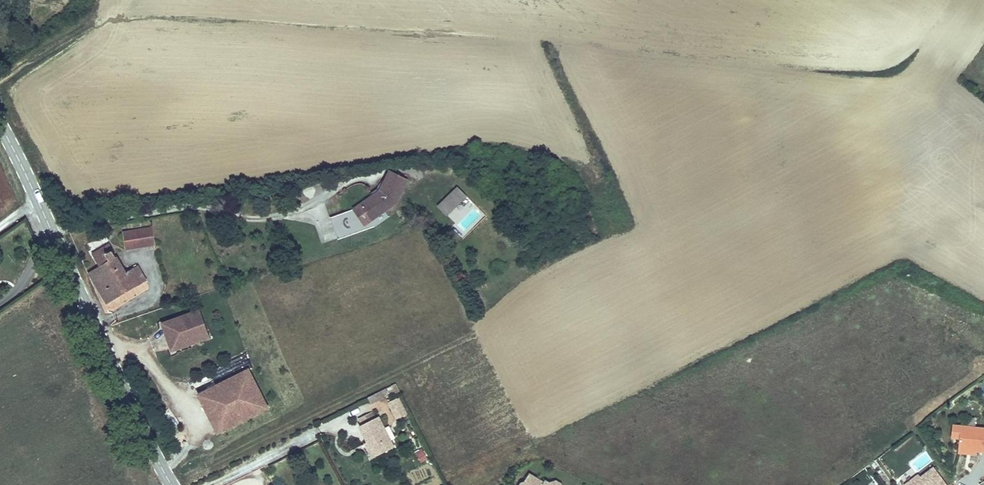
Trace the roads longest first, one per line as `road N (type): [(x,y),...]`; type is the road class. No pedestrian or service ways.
road 1 (secondary): [(39,201),(174,484)]

